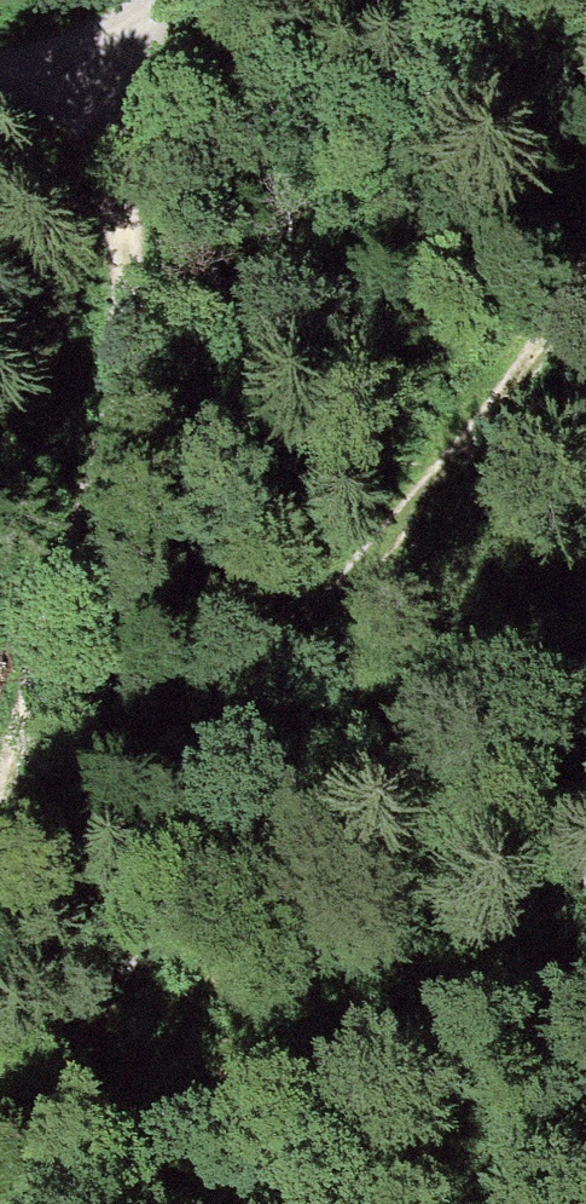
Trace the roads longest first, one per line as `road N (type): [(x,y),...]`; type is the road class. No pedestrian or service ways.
road 1 (track): [(585,269),(467,456),(359,551),(319,609),(135,944),(47,1203)]
road 2 (track): [(0,815),(129,341),(111,51)]

